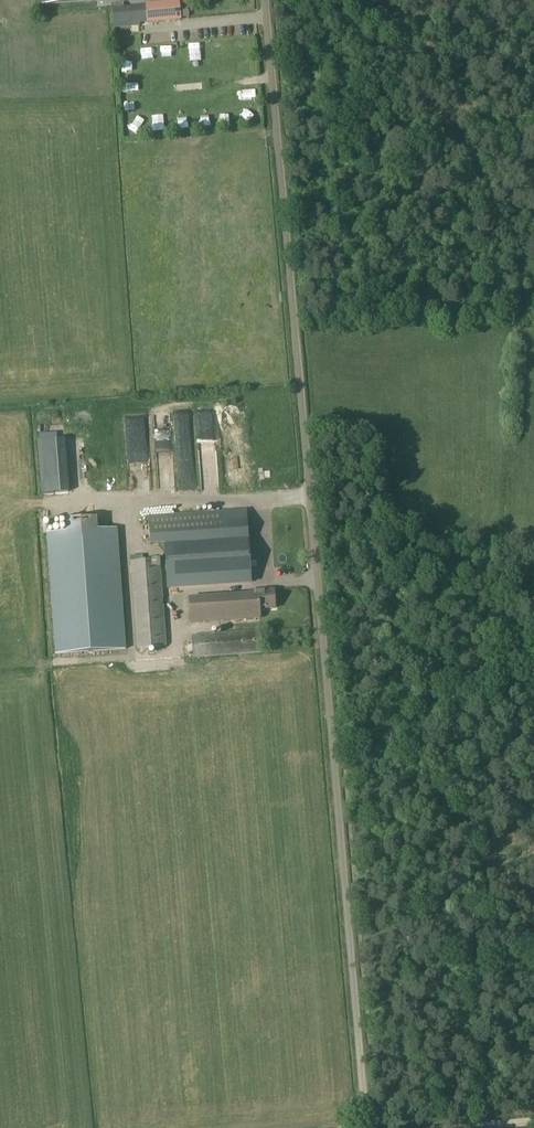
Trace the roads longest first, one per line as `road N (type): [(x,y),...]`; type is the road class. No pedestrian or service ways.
road 1 (track): [(365,1127),(264,0)]

